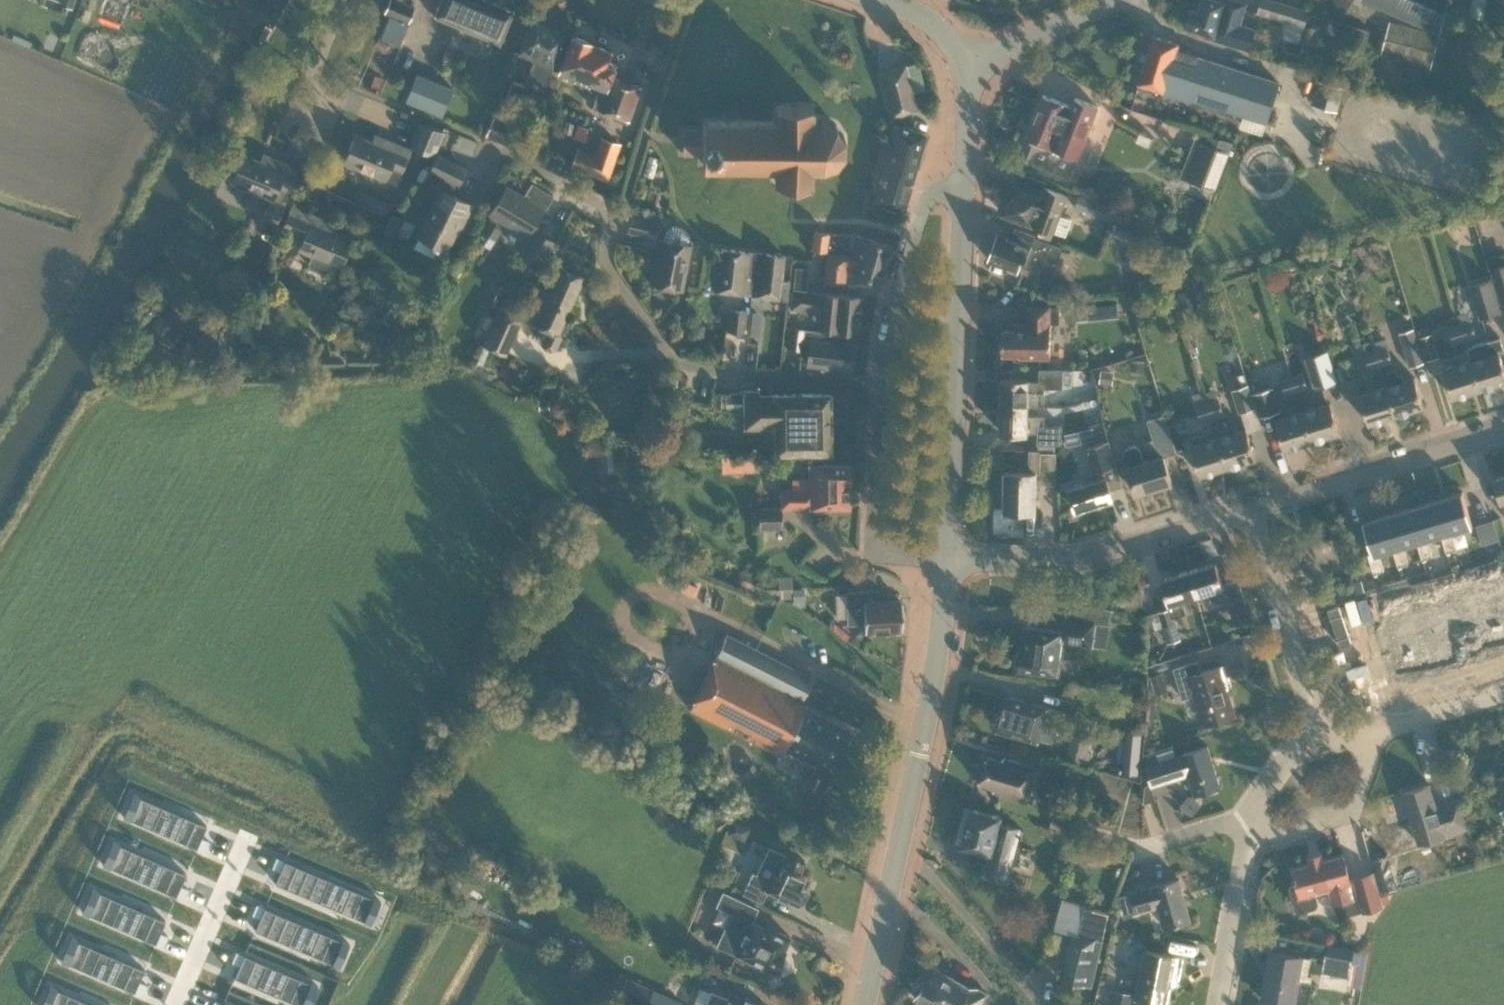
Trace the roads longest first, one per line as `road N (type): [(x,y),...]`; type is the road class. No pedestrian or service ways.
road 1 (residential): [(881,383),(676,358),(609,263),(621,209),(482,142)]
road 2 (tertiary): [(863,1004),(918,755),(949,556)]
road 3 (tertiary): [(949,556),(962,187)]
road 4 (residential): [(949,556),(1072,555),(1247,502)]
road 5 (residential): [(1247,502),(1503,424)]
road 6 (residential): [(1322,730),(1247,502)]
road 7 (residential): [(881,383),(885,334),(928,187),(962,187)]
road 8 (residential): [(949,556),(874,542),(881,383)]
road 9 (residential): [(1248,834),(1350,805),(1378,716)]
road 10 (residential): [(1216,1004),(1248,834)]
road 11 (tertiary): [(971,59),(1113,0)]
road 12 (residential): [(1503,678),(1378,716)]
road 13 (tertiary): [(962,187),(971,59)]
road 14 (unclassified): [(296,114),(342,0)]

